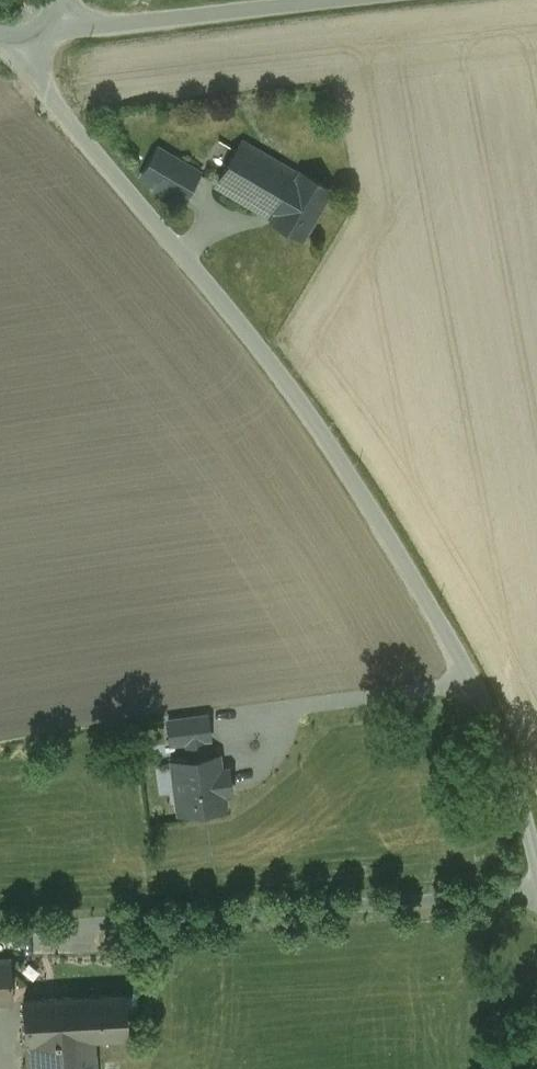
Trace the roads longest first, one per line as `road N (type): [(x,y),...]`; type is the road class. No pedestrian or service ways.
road 1 (unclassified): [(536,910),(521,811),(450,647),(211,278),(42,79),(36,49)]
road 2 (unclassified): [(36,49),(76,37),(407,0)]

